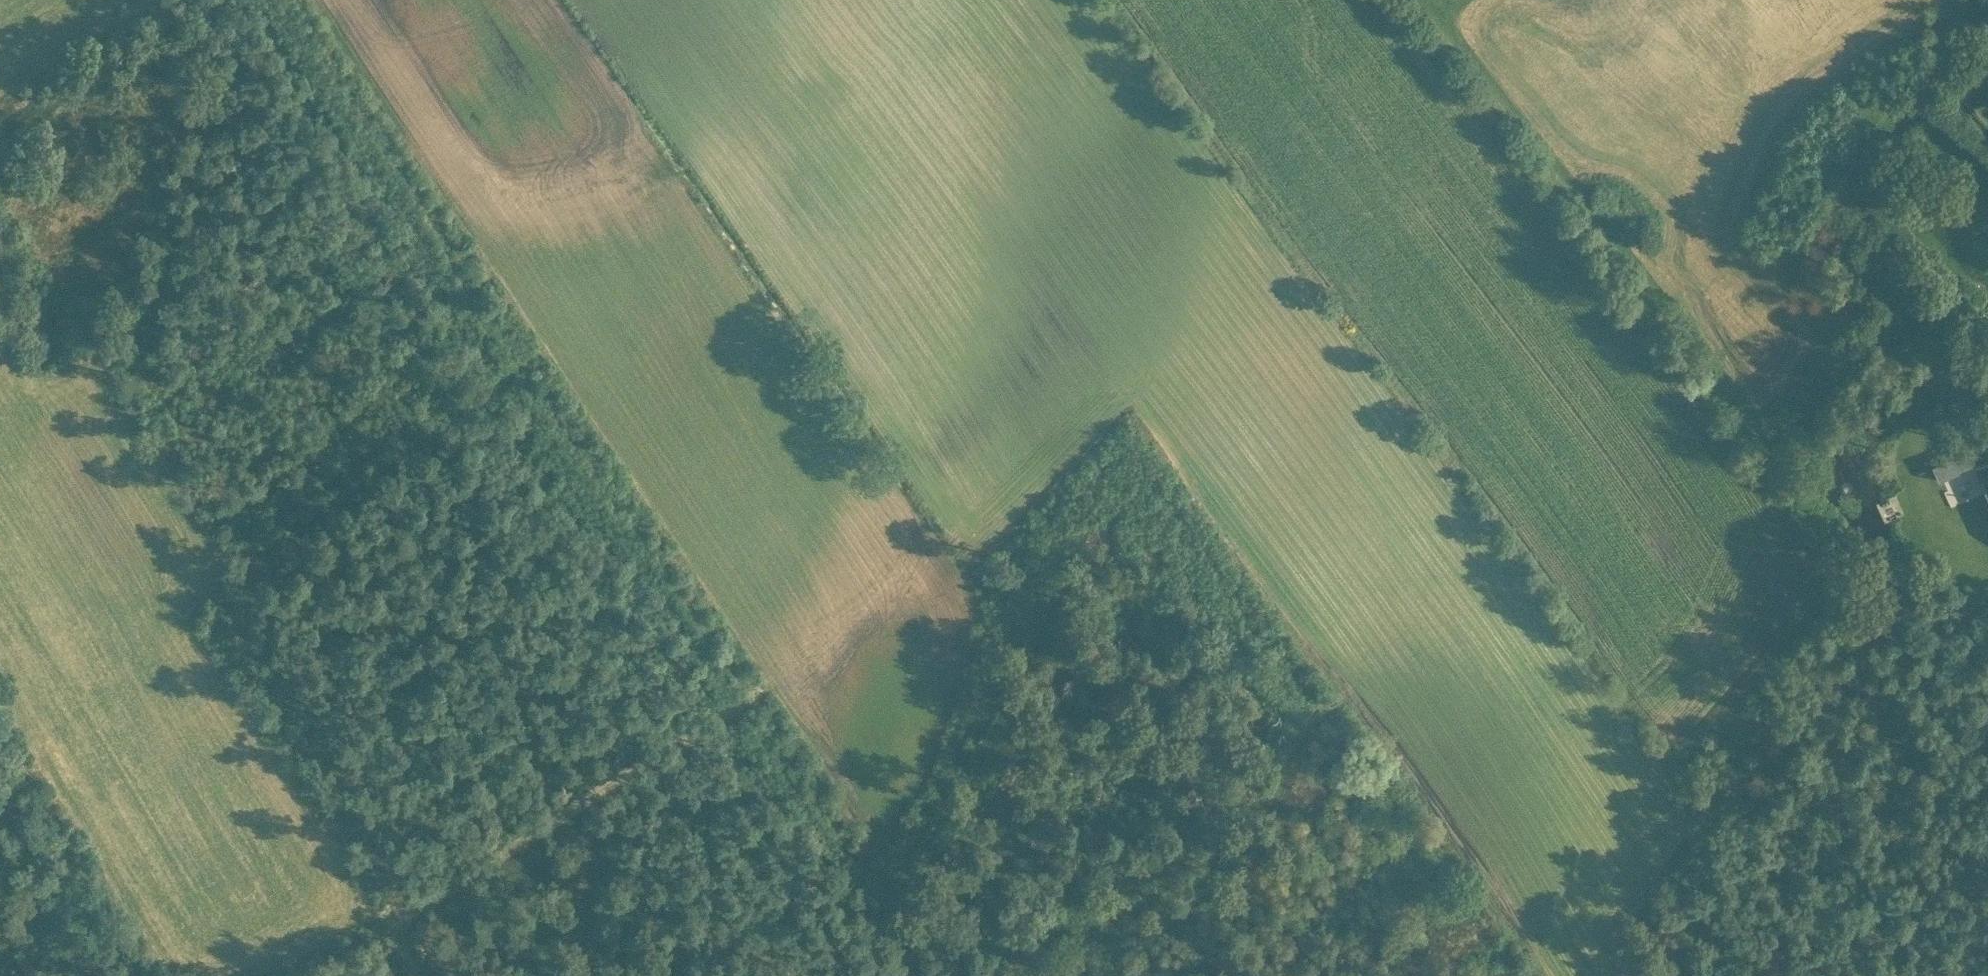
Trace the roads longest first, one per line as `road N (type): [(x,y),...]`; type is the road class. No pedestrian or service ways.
road 1 (track): [(1848,593),(1987,773)]

